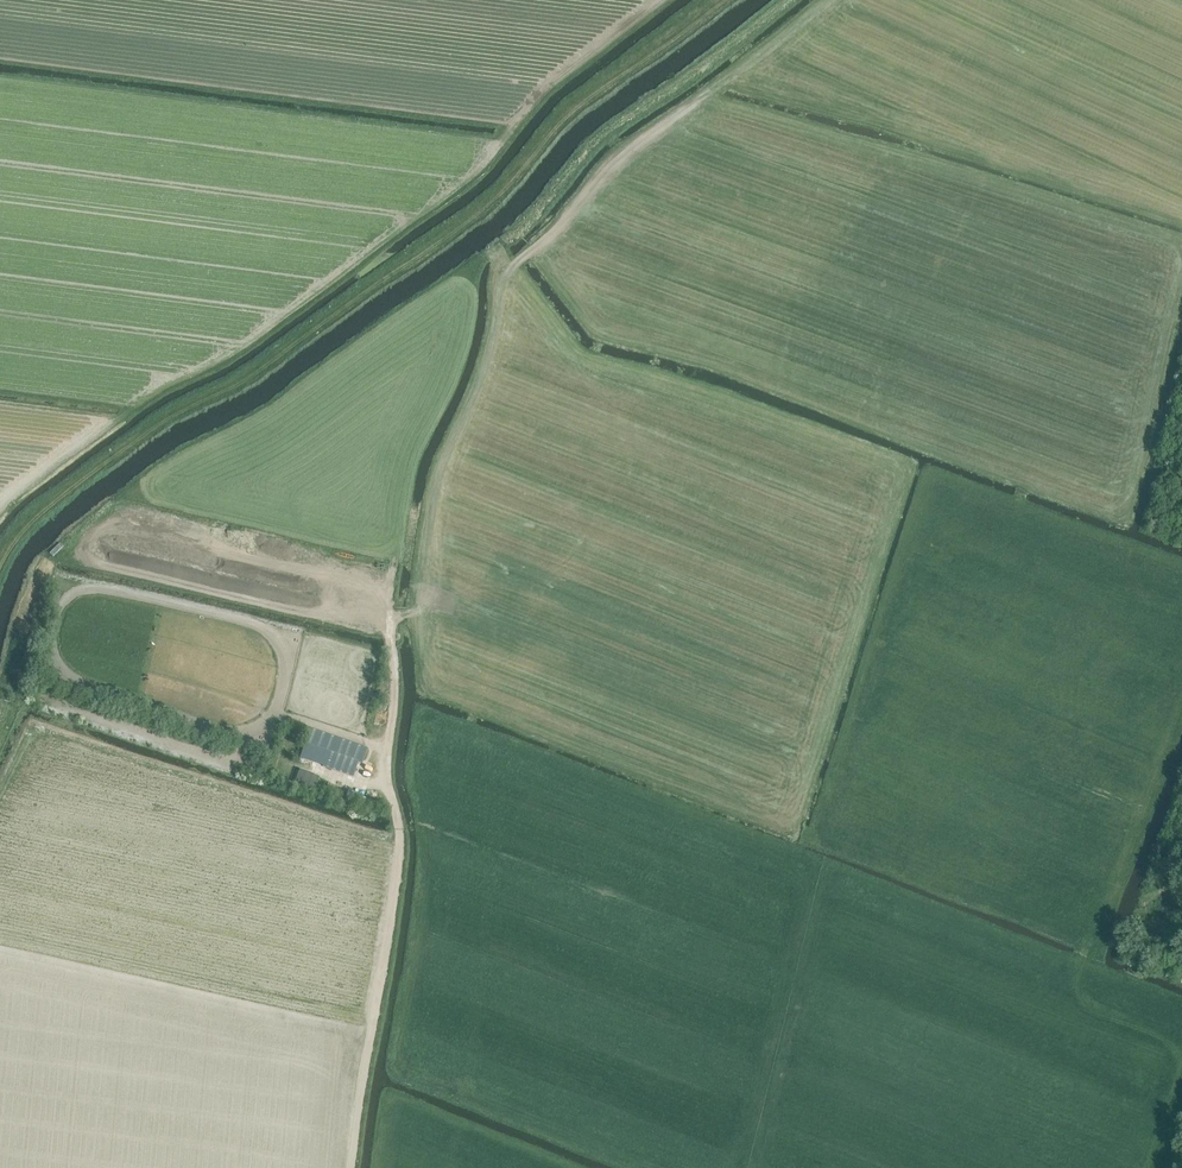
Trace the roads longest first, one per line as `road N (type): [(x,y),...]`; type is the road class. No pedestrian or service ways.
road 1 (track): [(559,230),(496,287),(494,348),(438,484),(421,603),(387,623),(394,701),(379,767)]
road 2 (track): [(354,1167),(400,870),(400,831),(379,767)]

